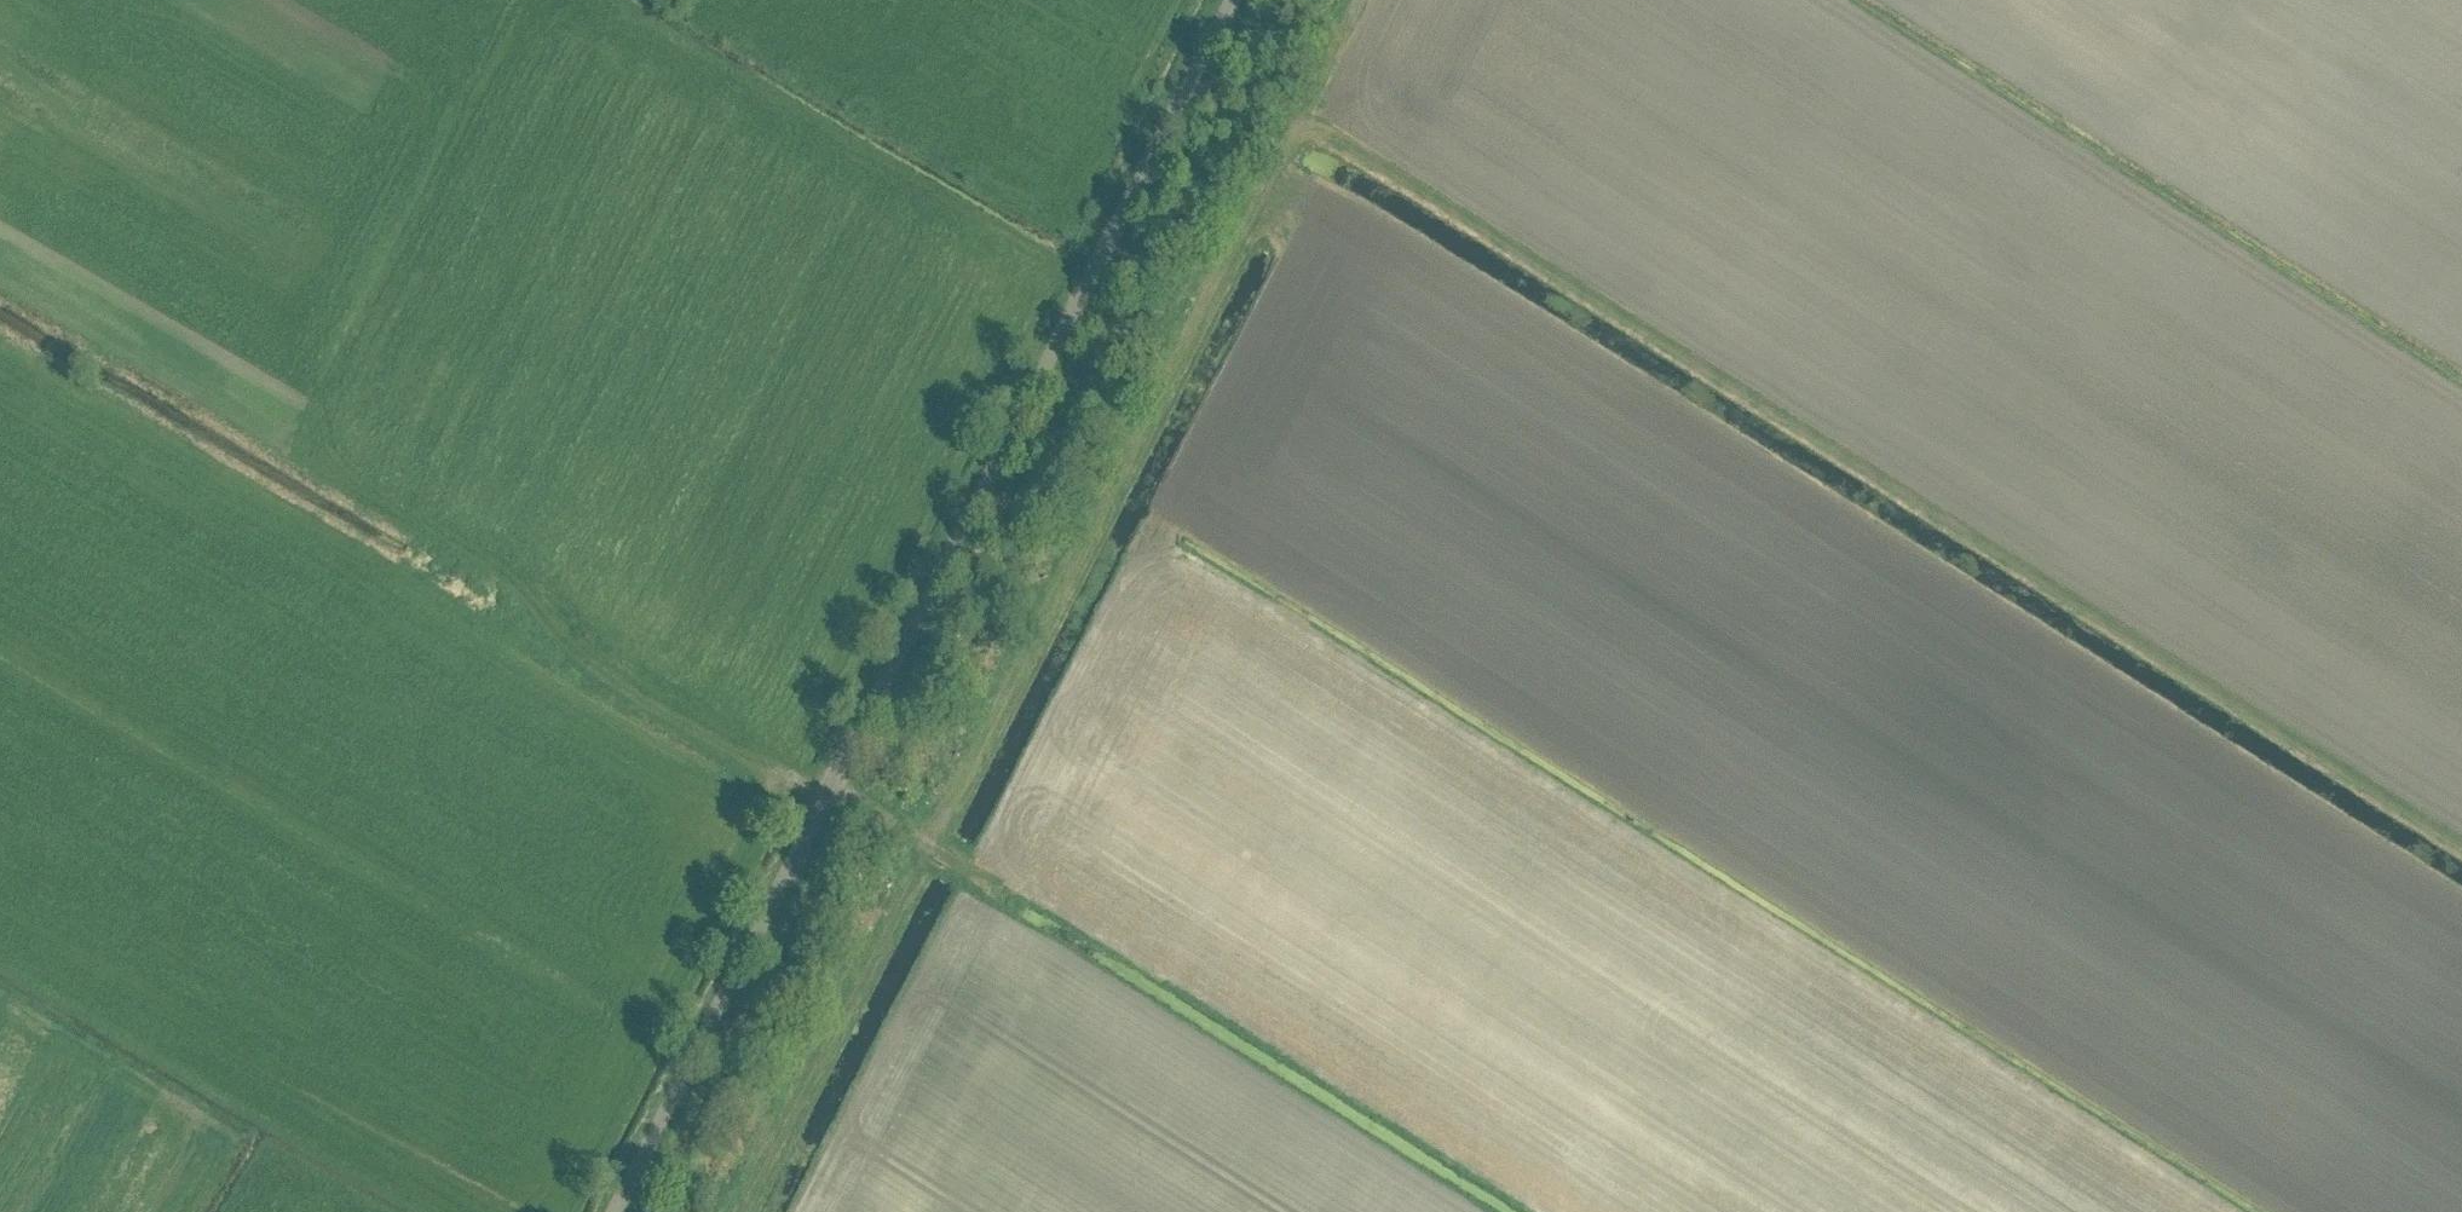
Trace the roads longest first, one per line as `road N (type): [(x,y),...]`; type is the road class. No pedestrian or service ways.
road 1 (unclassified): [(614,1211),(1232,0)]

